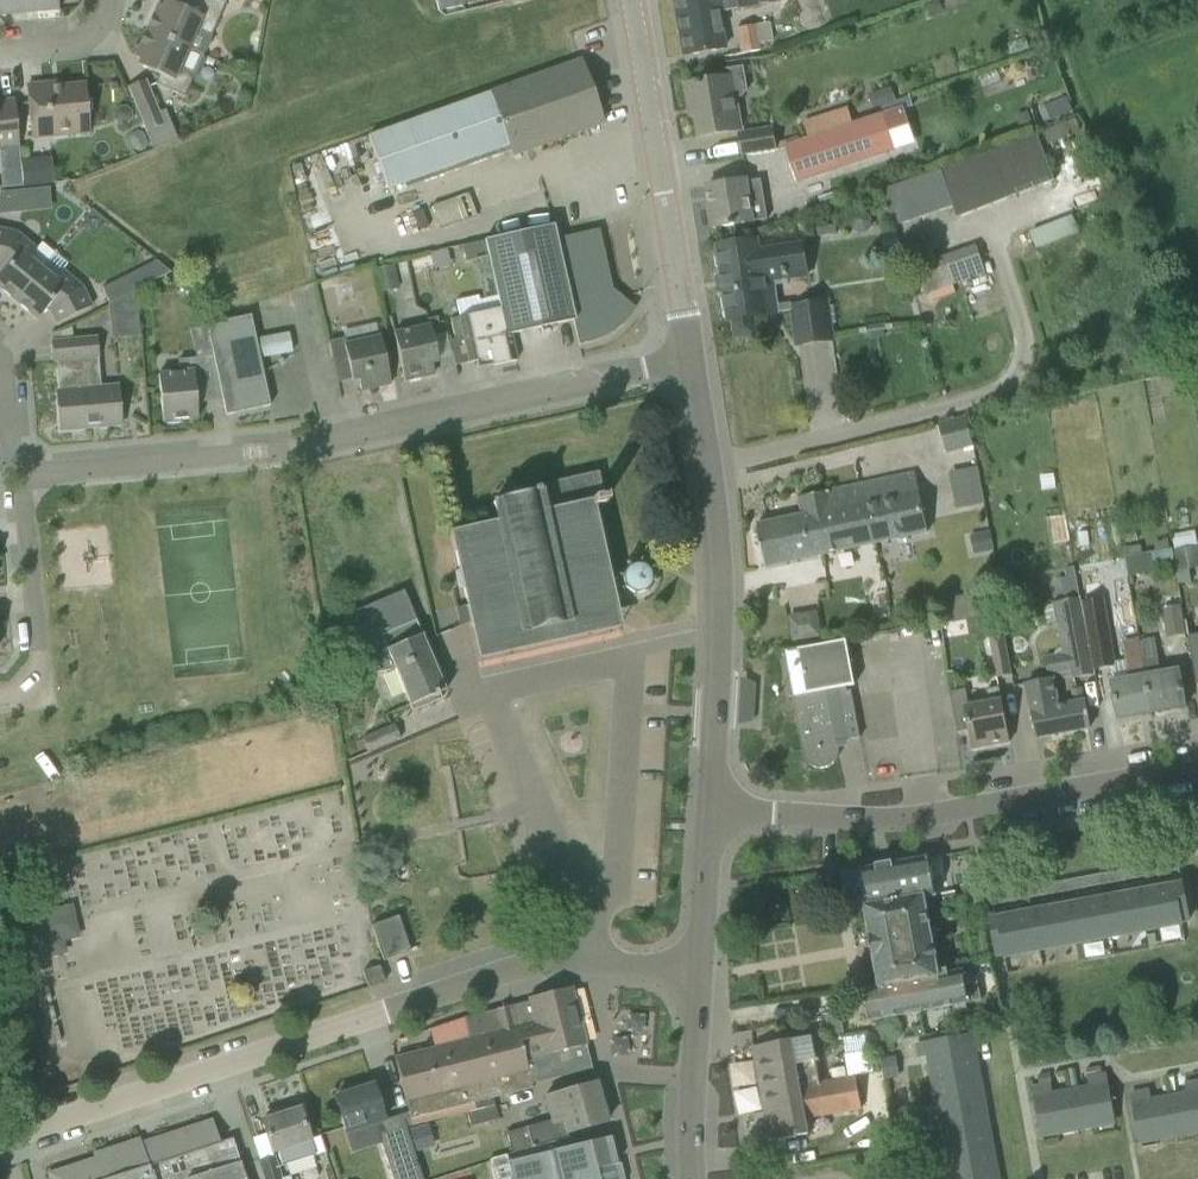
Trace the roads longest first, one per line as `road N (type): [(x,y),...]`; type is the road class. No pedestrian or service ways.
road 1 (residential): [(0,1140),(527,965),(699,970)]
road 2 (residential): [(24,469),(321,446),(460,403),(695,359)]
road 3 (tertiary): [(710,809),(907,818),(1197,767)]
road 4 (secondary): [(710,809),(720,524),(695,359)]
road 5 (secondary): [(695,359),(632,0)]
road 6 (residential): [(0,698),(38,695),(24,469)]
road 7 (secondary): [(693,1178),(699,970)]
road 8 (secondary): [(699,970),(710,809)]
road 9 (residential): [(0,47),(80,39),(102,19),(106,0)]

